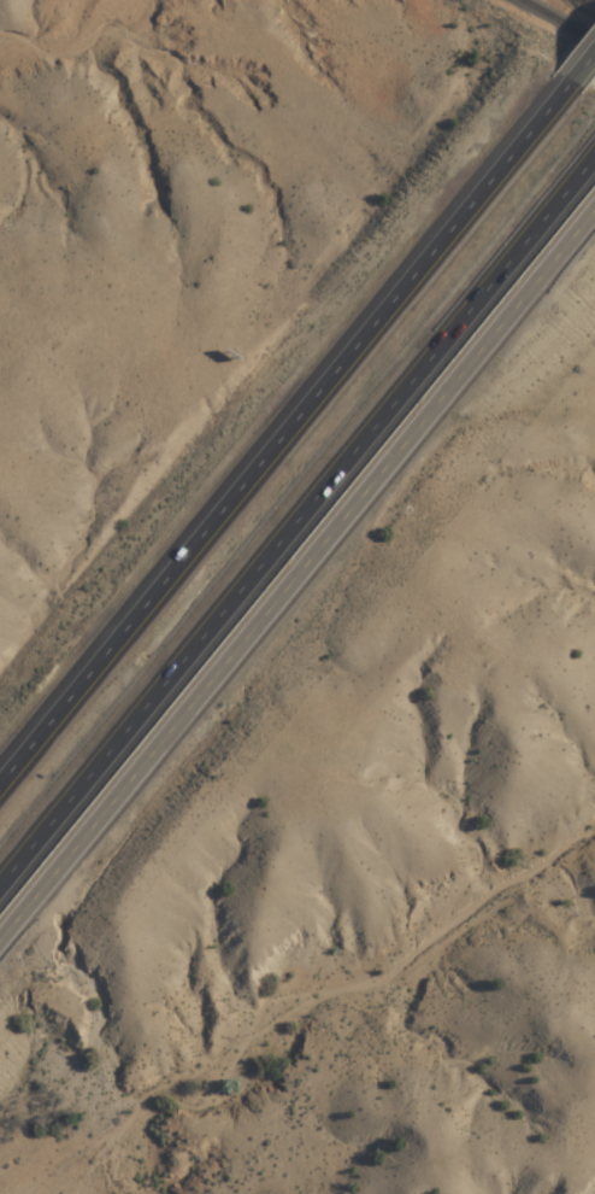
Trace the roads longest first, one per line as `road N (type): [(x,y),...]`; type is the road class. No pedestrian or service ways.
road 1 (motorway): [(0,901),(594,176)]
road 2 (motorway): [(575,100),(0,792)]
road 3 (residential): [(0,940),(388,467)]
road 4 (residential): [(388,467),(594,213)]

